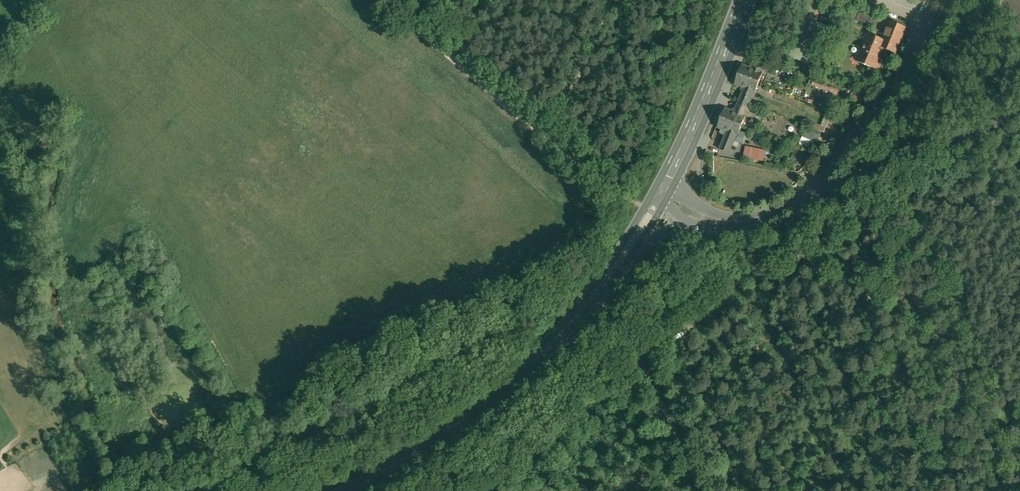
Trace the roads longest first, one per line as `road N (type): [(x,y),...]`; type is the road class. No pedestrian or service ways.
road 1 (secondary): [(663,192),(596,297),(541,357),(427,447),(350,490)]
road 2 (unclassified): [(1019,113),(770,216),(704,218),(663,192)]
road 3 (track): [(614,196),(381,0)]
road 4 (secondary): [(744,0),(663,192)]
road 5 (track): [(453,490),(602,366)]
road 6 (track): [(628,343),(702,490)]
road 7 (track): [(550,131),(610,0)]

